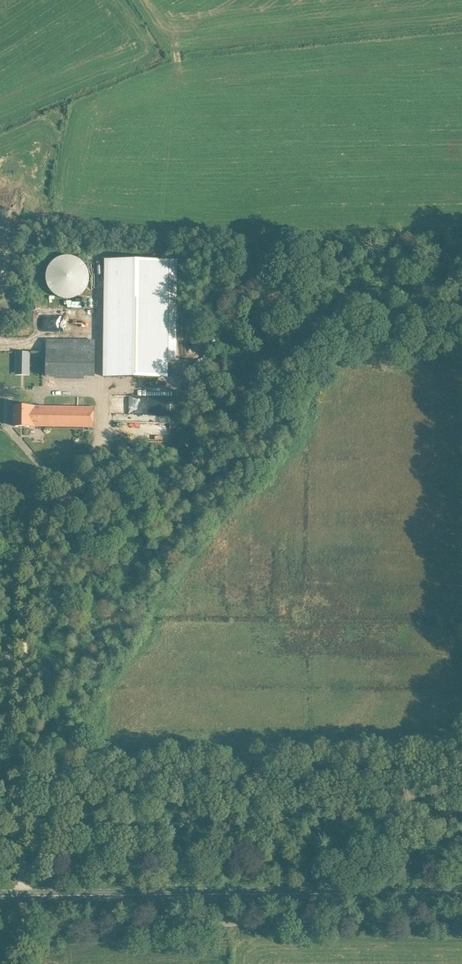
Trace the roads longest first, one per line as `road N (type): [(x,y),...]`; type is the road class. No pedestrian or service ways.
road 1 (tertiary): [(461,892),(0,894)]

